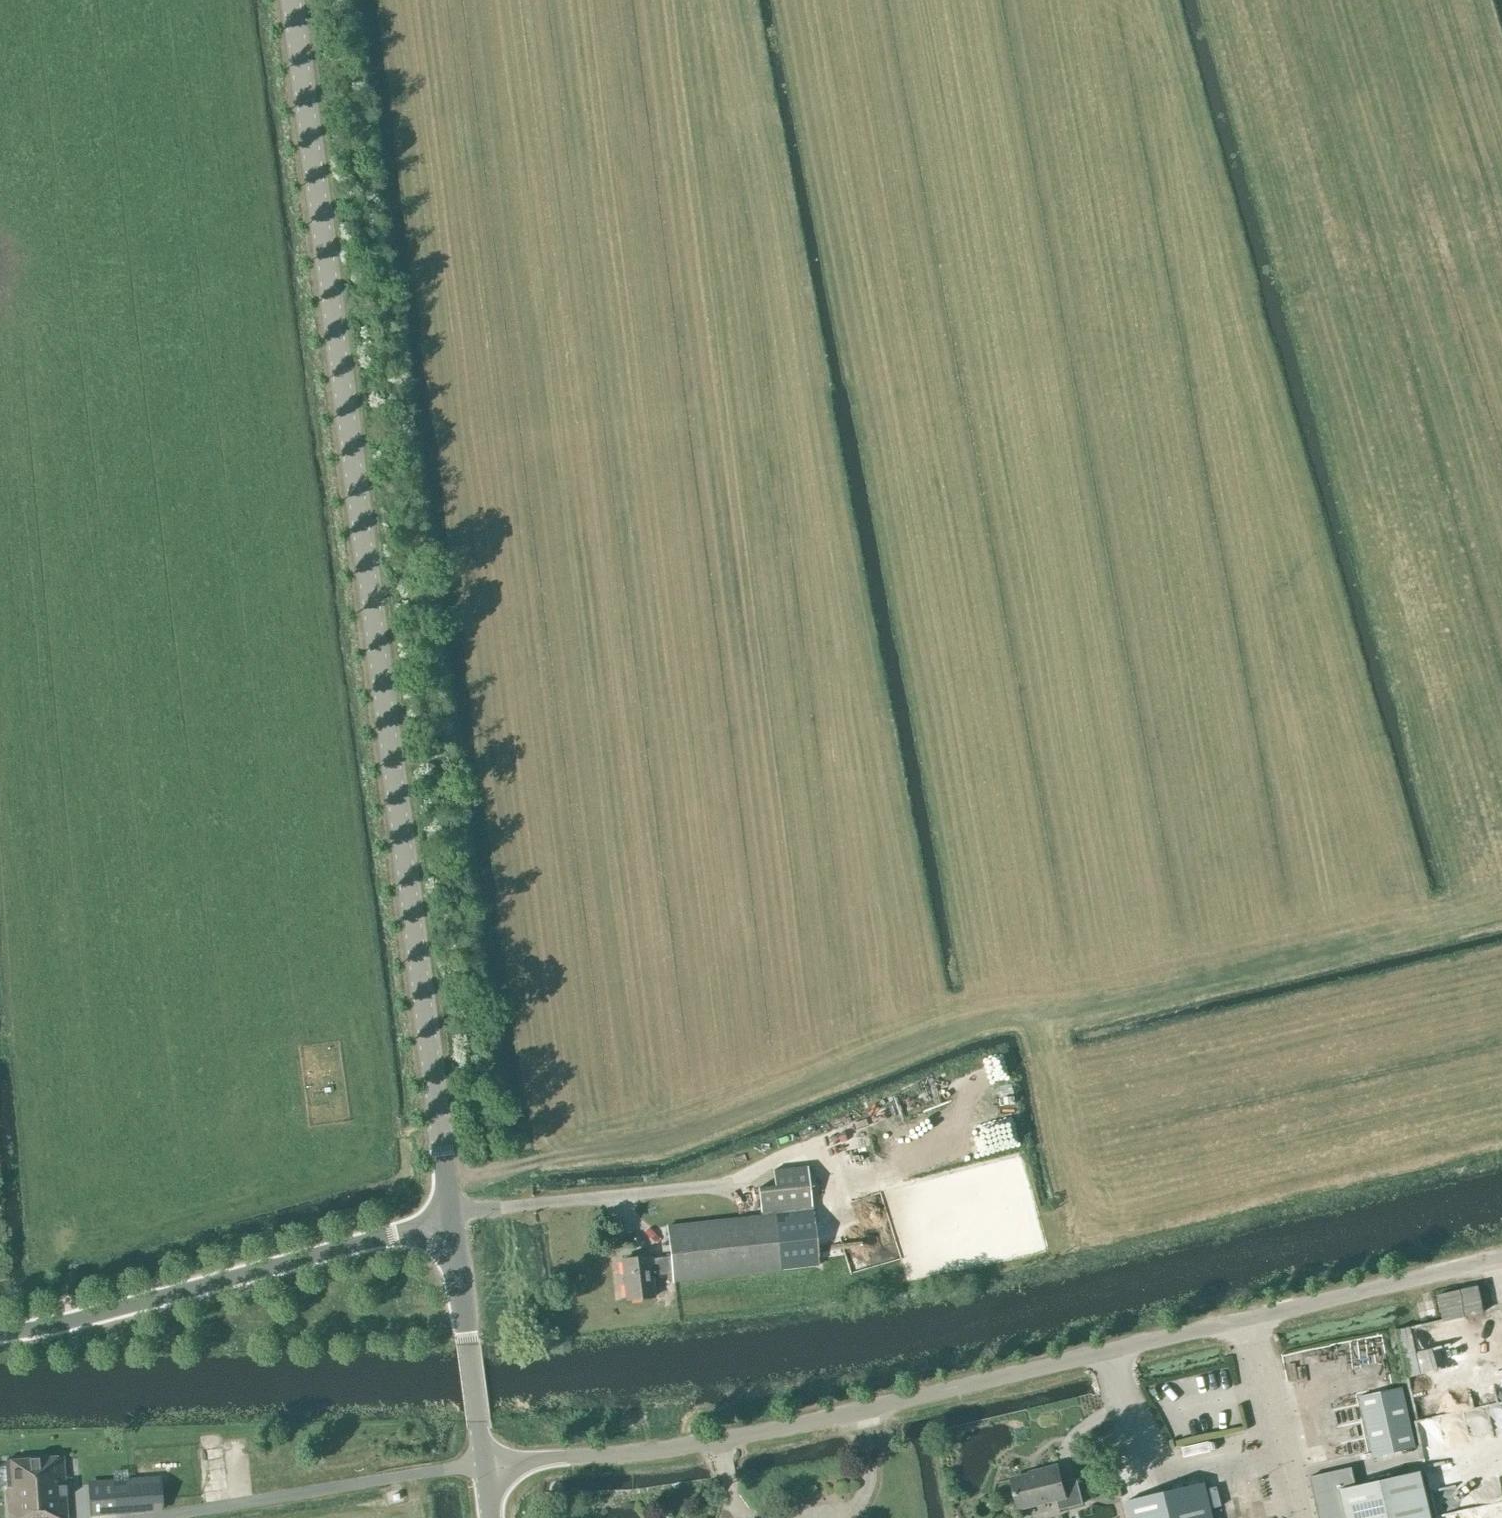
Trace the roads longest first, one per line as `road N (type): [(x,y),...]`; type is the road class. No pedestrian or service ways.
road 1 (tertiary): [(447,1219),(288,0)]
road 2 (unclassified): [(485,1463),(751,1434),(1501,1258)]
road 3 (unclassified): [(0,1333),(447,1219)]
road 4 (tertiary): [(485,1463),(447,1219)]

